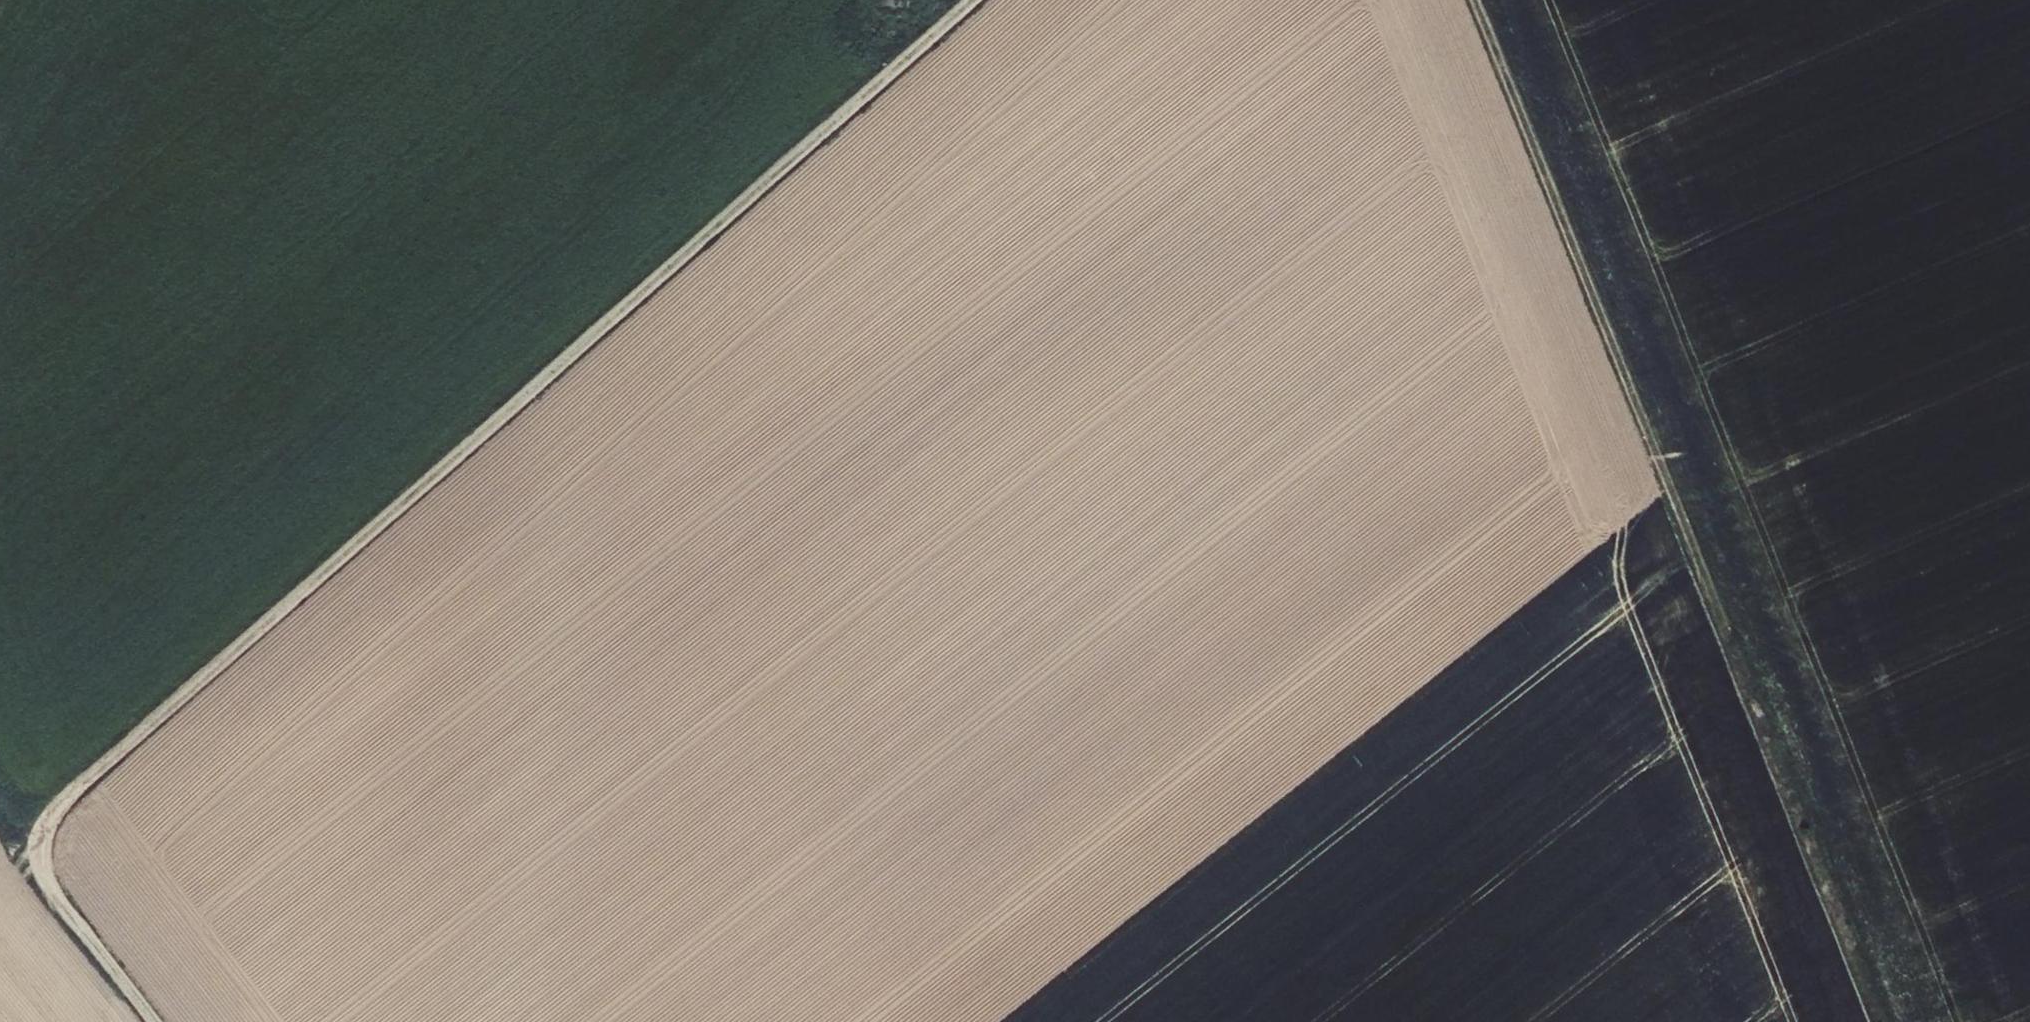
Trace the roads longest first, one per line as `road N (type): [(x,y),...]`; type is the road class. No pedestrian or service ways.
road 1 (track): [(973,0),(62,802),(43,830),(44,876),(154,1021)]
road 2 (track): [(1883,1021),(1474,0)]

